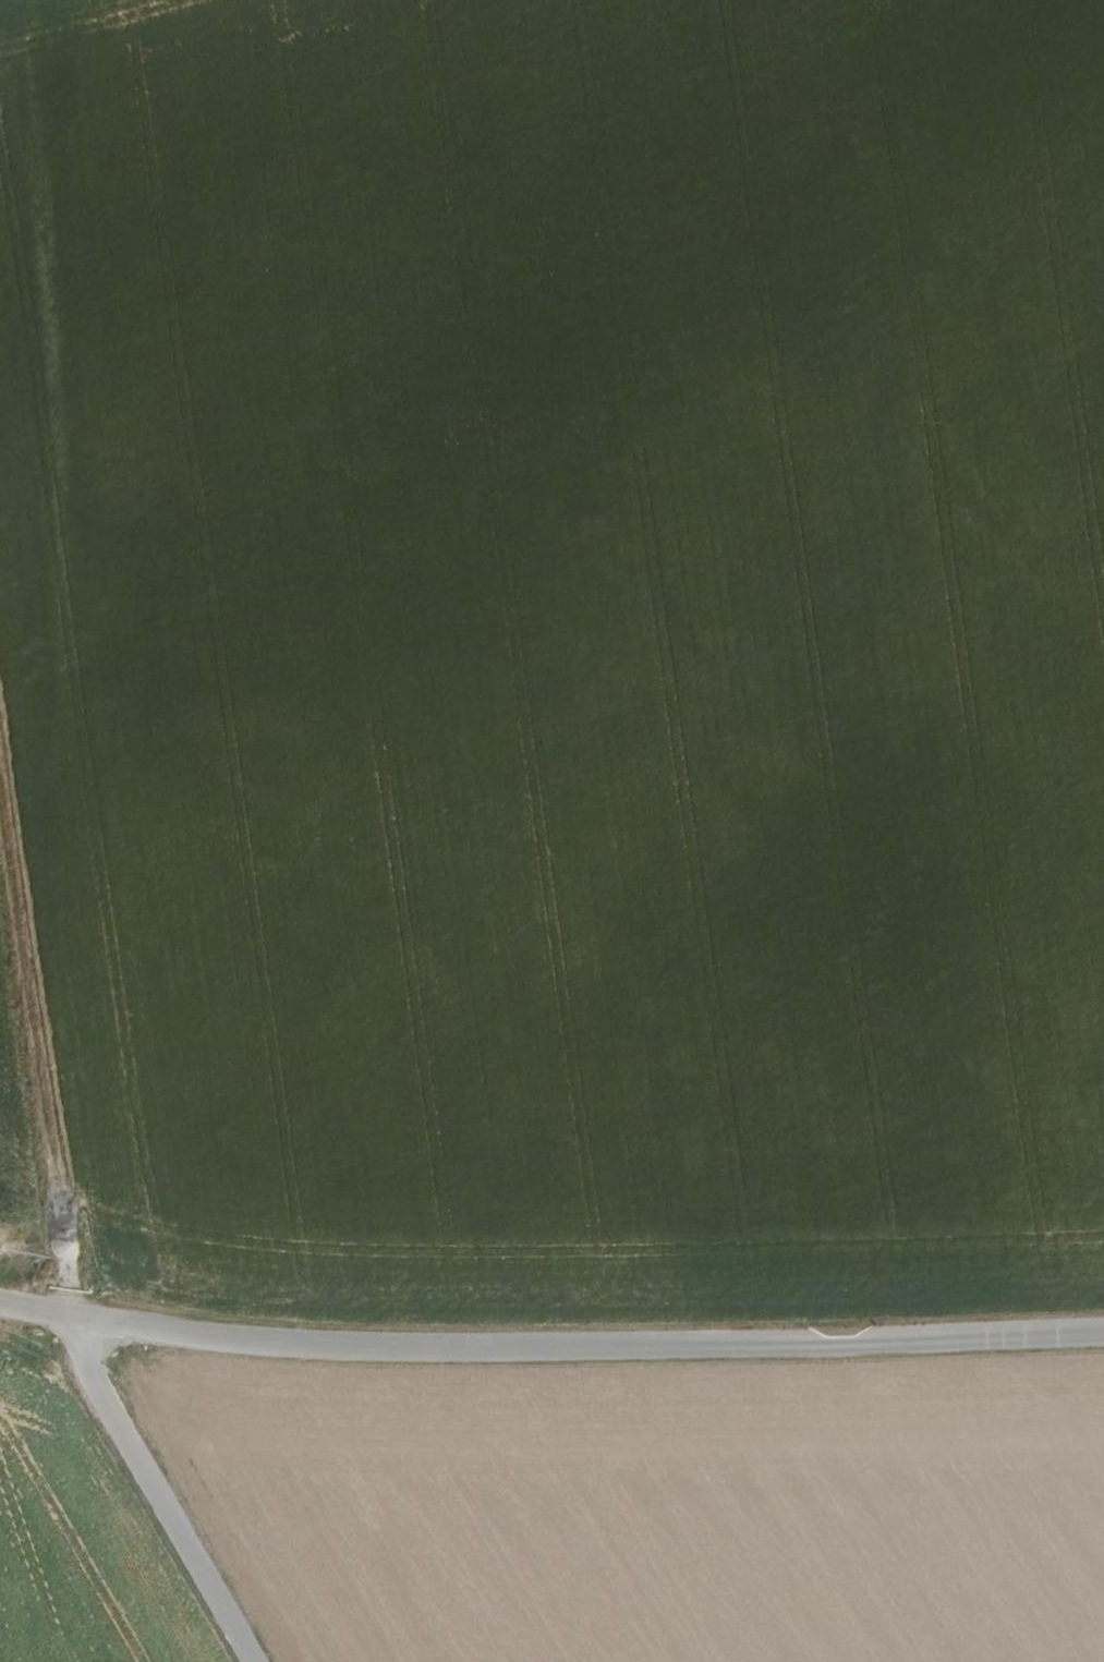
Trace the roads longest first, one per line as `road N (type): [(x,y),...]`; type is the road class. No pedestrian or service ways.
road 1 (unclassified): [(74,1320),(335,1342),(1103,1329)]
road 2 (track): [(74,1320),(0,779)]
road 3 (unclassified): [(258,1661),(74,1320)]

